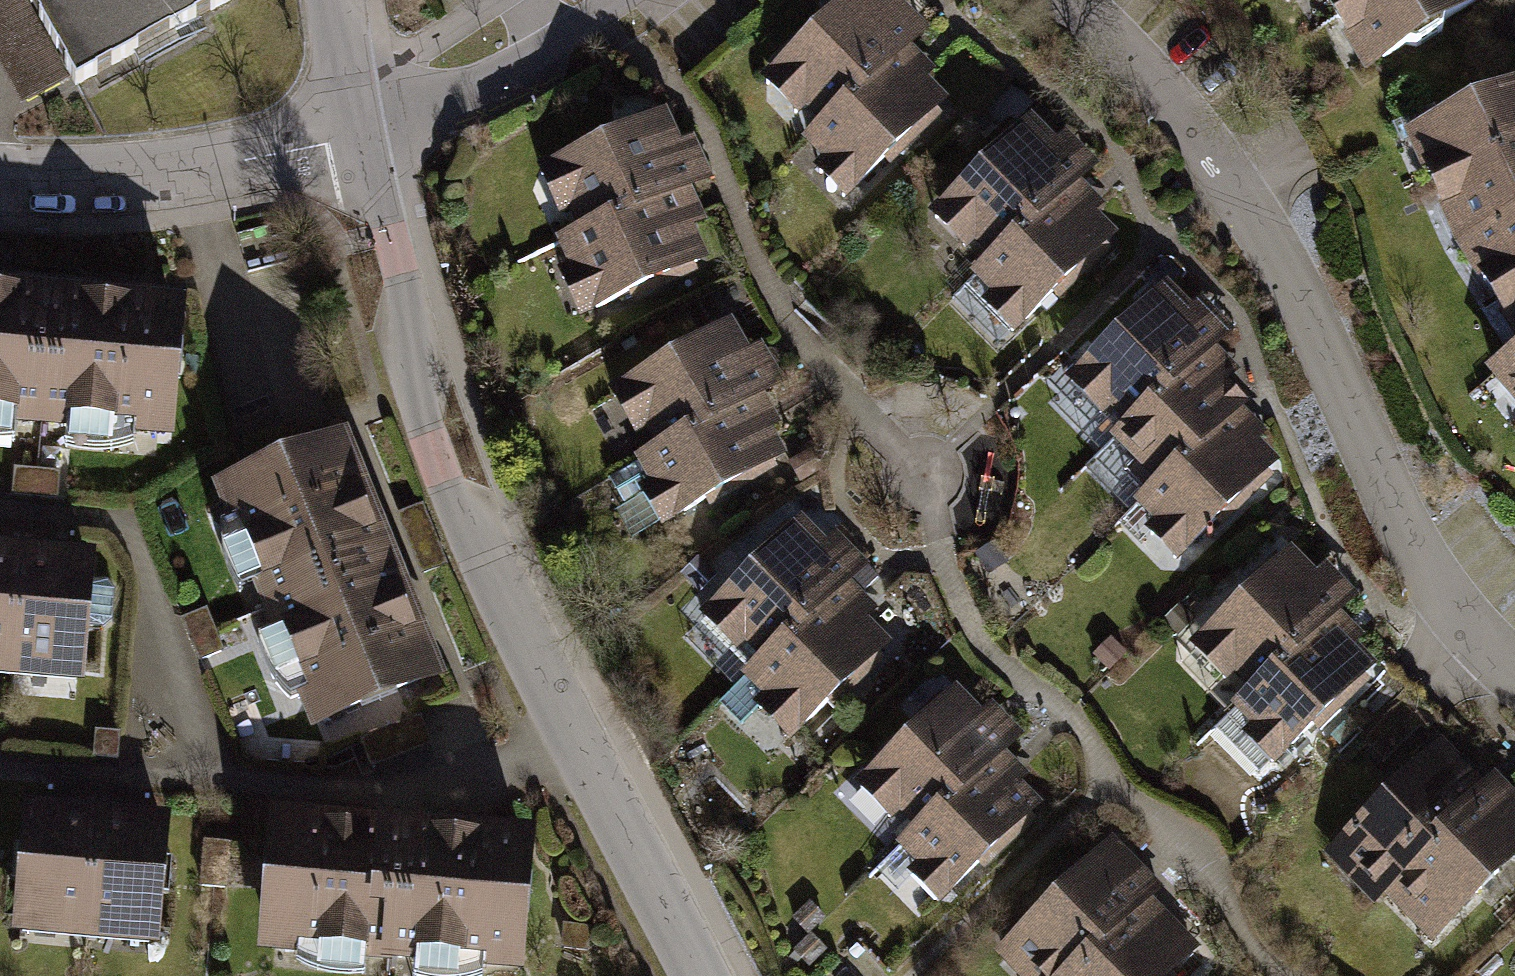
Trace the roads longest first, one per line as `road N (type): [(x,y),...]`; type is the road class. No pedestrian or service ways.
road 1 (tertiary): [(353,135),(378,239),(450,460),(582,746),(709,975)]
road 2 (residential): [(1070,0),(1171,99),(1237,184),(1308,311),(1410,544),(1458,623),(1514,677)]
road 3 (residential): [(353,135),(229,161),(84,176),(0,173)]
road 4 (residential): [(353,135),(485,85),(615,0)]
road 5 (tertiary): [(336,0),(353,135)]

